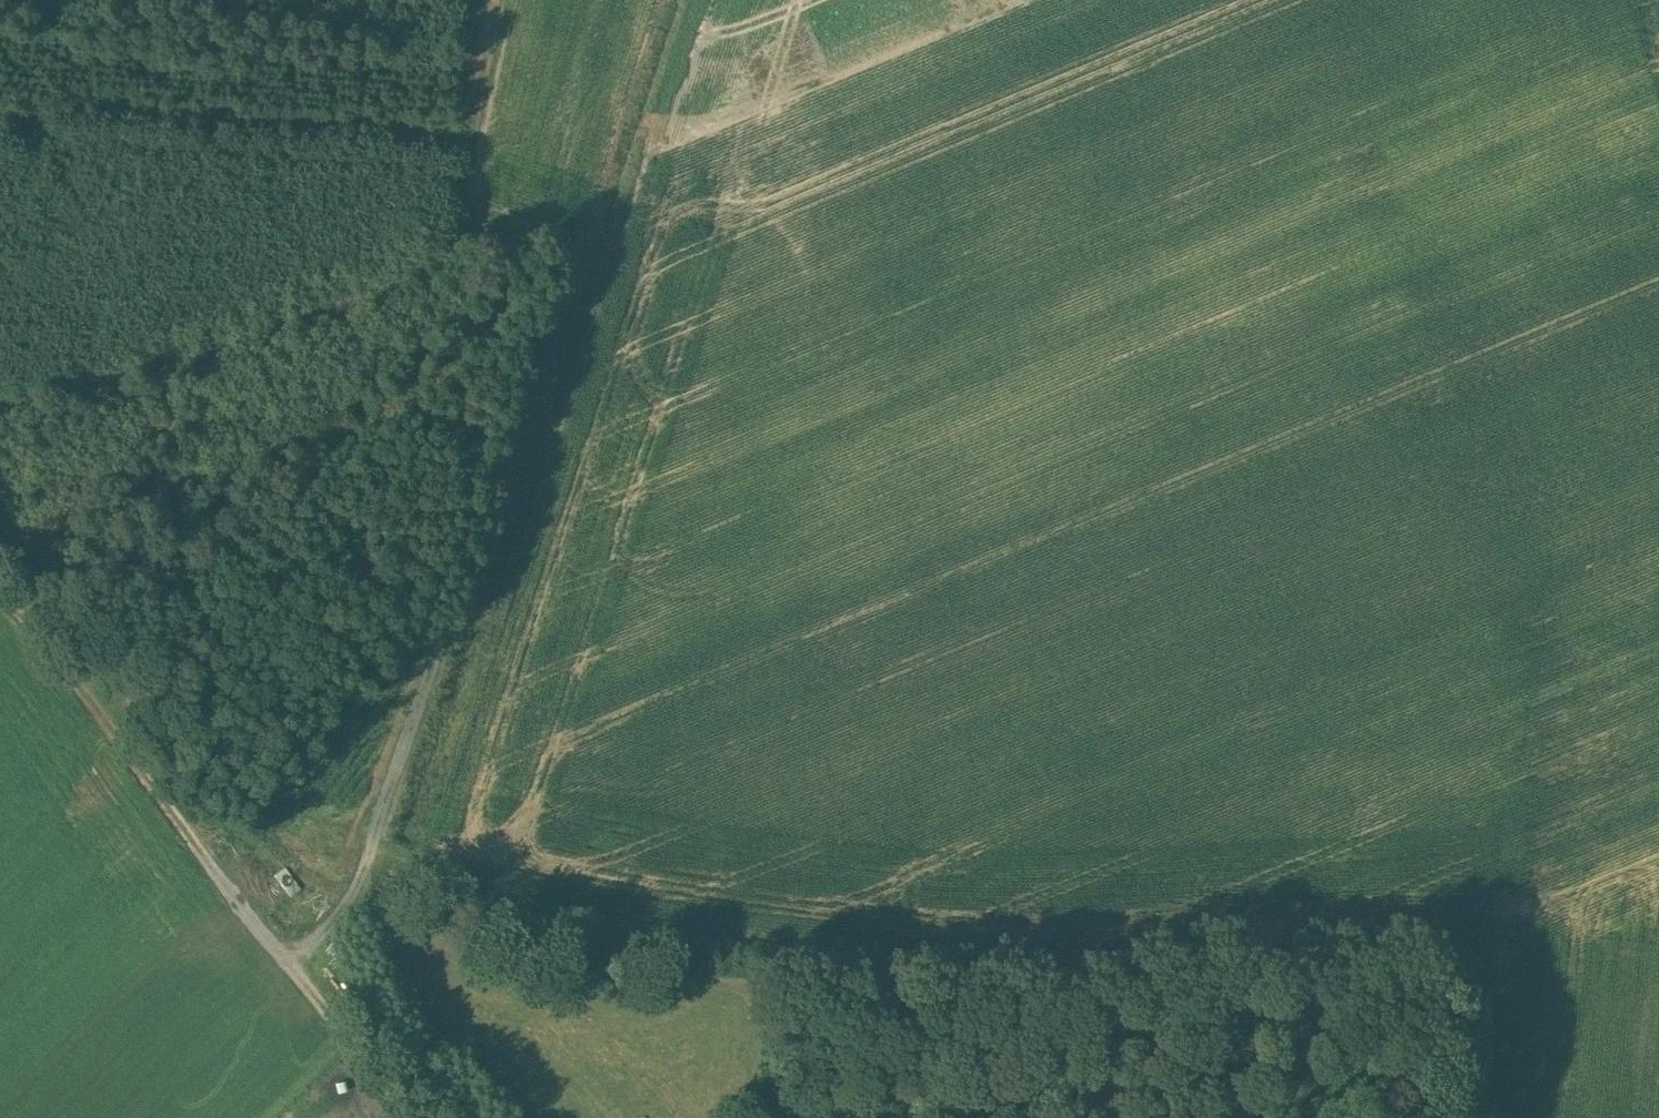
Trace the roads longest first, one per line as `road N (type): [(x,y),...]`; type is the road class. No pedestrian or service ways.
road 1 (track): [(0,581),(435,1117)]

